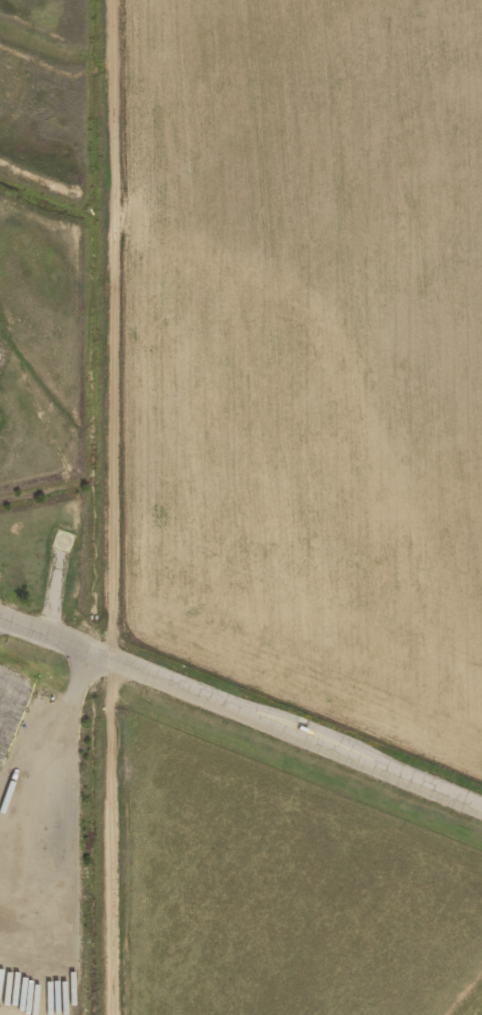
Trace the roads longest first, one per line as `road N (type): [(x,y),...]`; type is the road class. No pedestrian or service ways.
road 1 (residential): [(92,1014),(87,0)]
road 2 (residential): [(90,655),(481,814)]

